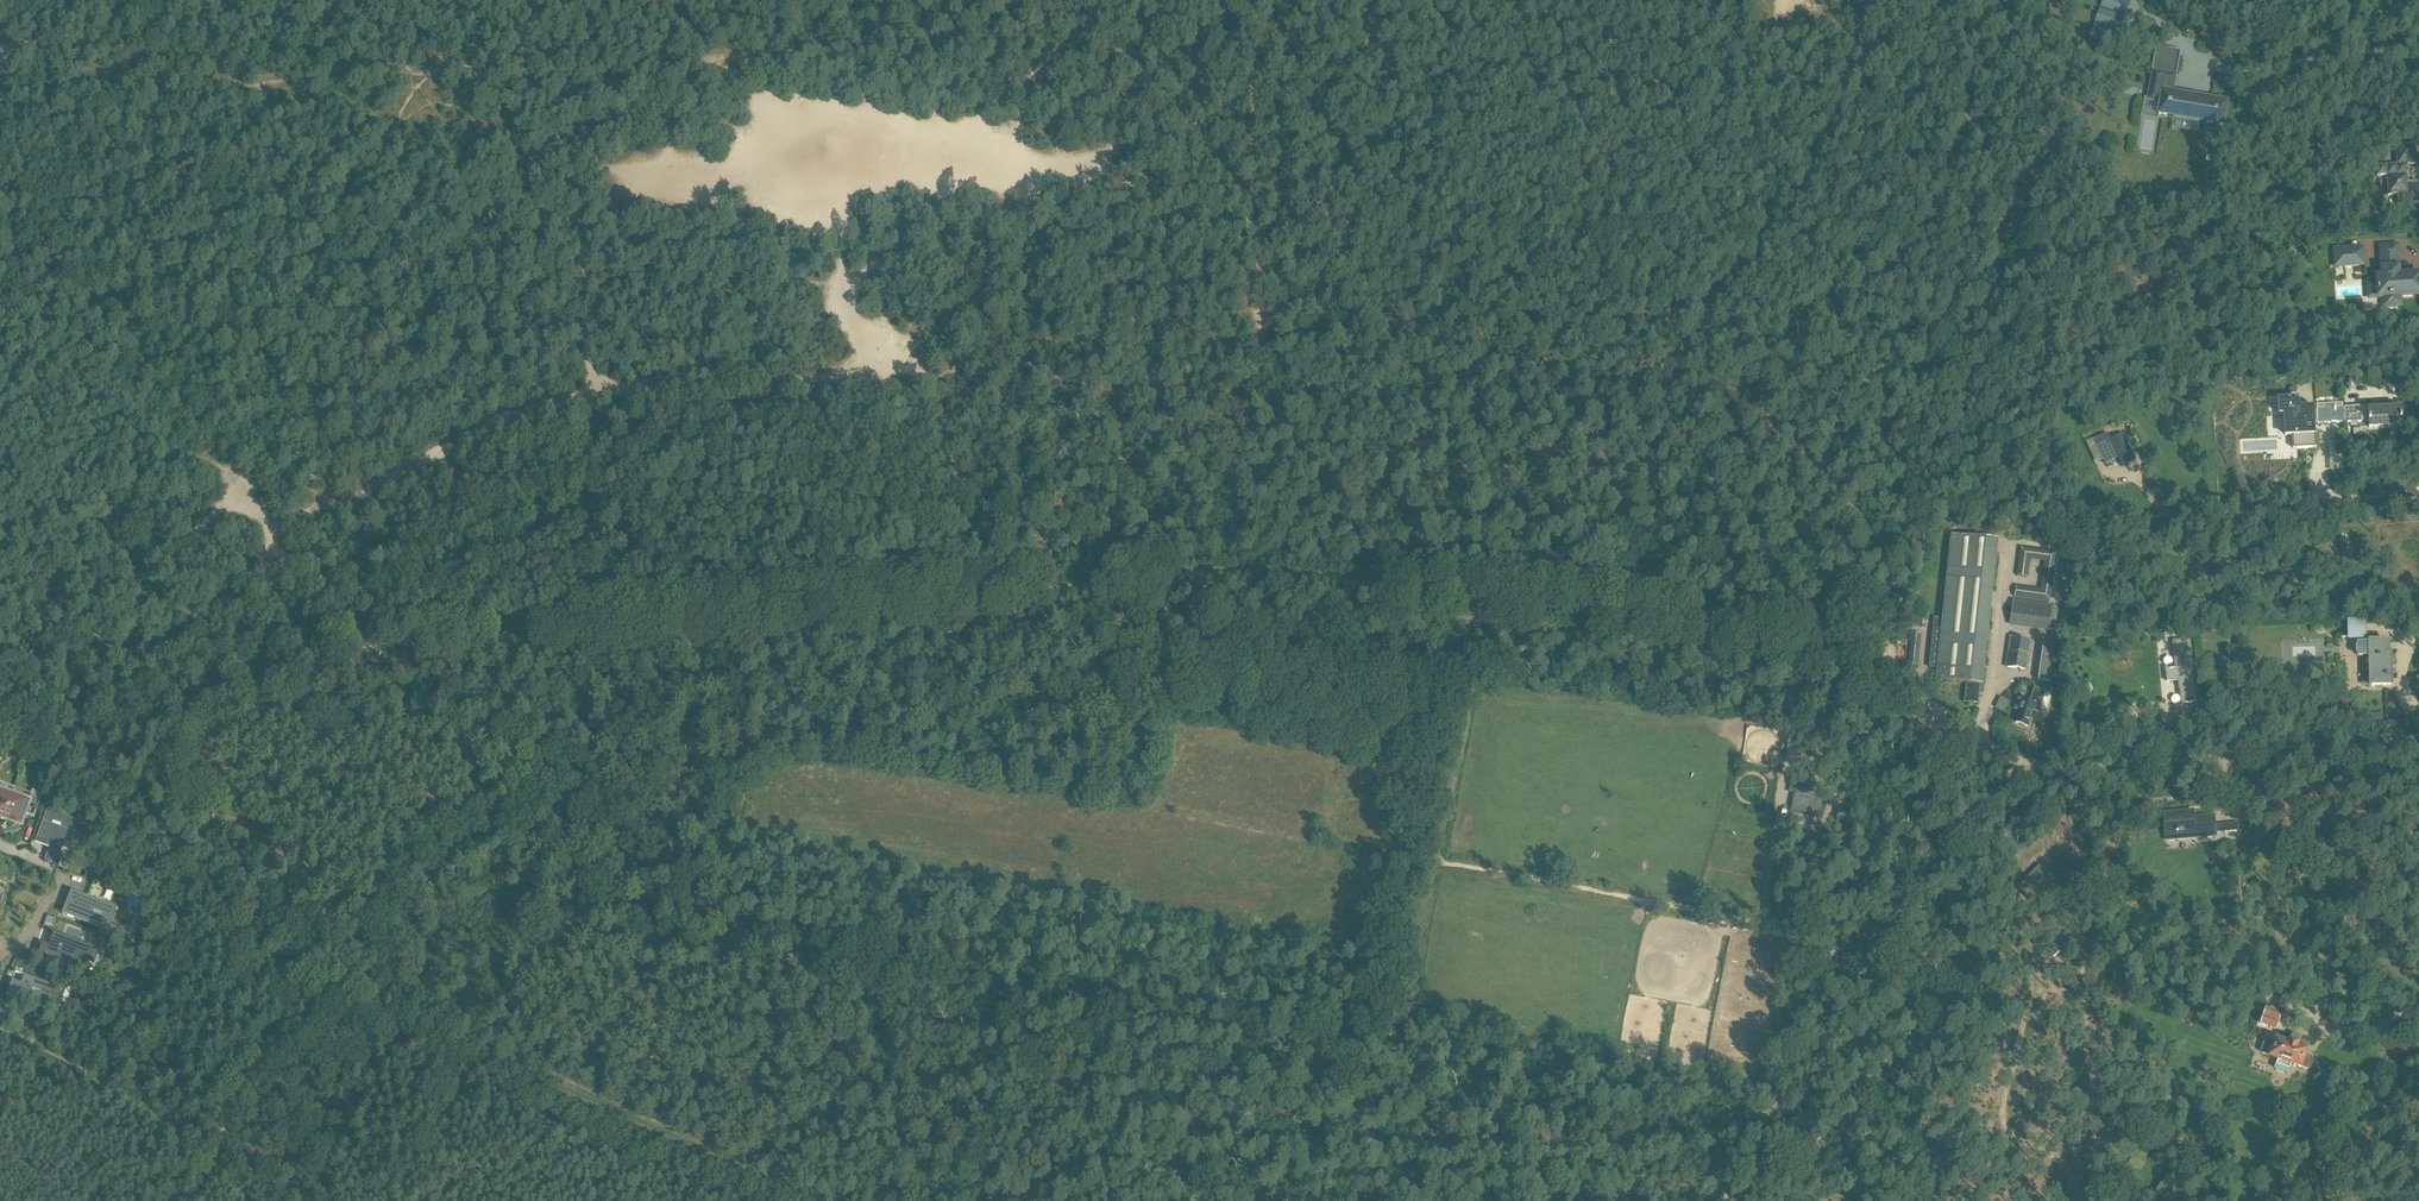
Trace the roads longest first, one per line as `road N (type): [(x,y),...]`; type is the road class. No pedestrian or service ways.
road 1 (track): [(1939,709),(1817,640),(1463,593),(1478,673),(1432,871)]
road 2 (track): [(948,602),(586,638),(276,631)]
road 3 (track): [(2418,986),(2317,903),(2282,896),(2260,910),(2268,989),(2294,1016),(2333,1033),(2393,1024),(2418,1010)]
road 4 (track): [(1780,956),(1862,937),(1975,851),(1990,827),(1986,744)]
road 5 (track): [(818,49),(715,62),(504,67)]
road 6 (track): [(149,1200),(182,1144),(223,1127),(307,1056),(359,980)]
road 7 (track): [(1463,593),(1312,573),(1157,583)]
road 8 (track): [(504,67),(312,75),(225,89)]
road 9 (track): [(276,631),(222,670),(107,683),(56,733)]
road 10 (track): [(229,1200),(182,1144),(36,1042)]
road 11 (track): [(1157,583),(948,602)]
road 12 (track): [(1003,0),(818,49)]
road 13 (track): [(1939,709),(1910,727),(1819,741),(1792,767)]

